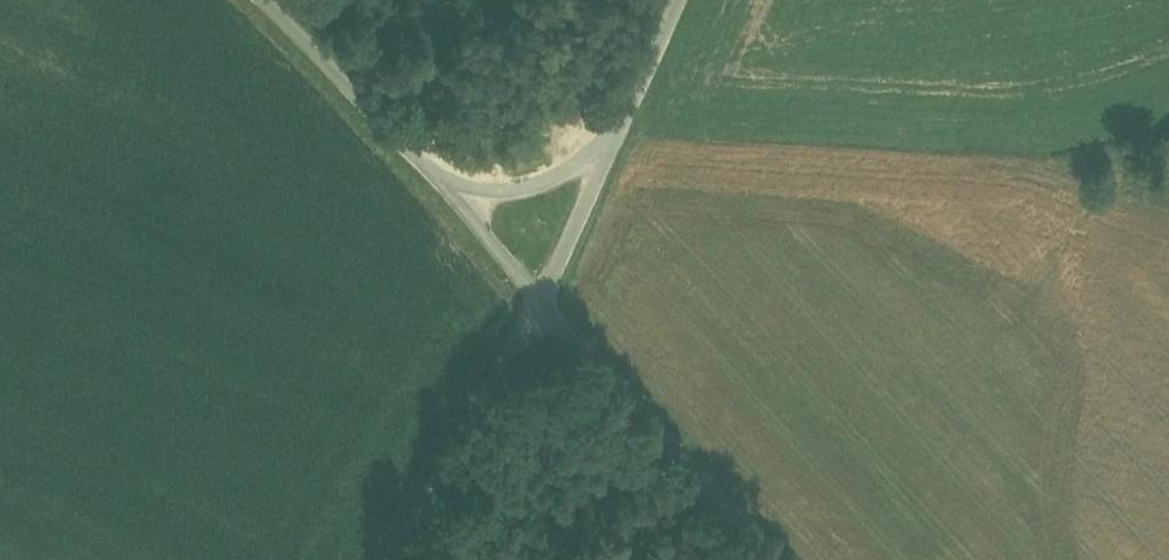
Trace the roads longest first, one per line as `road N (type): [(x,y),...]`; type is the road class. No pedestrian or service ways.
road 1 (track): [(779,559),(542,299)]
road 2 (unclassified): [(394,559),(542,299)]
road 3 (unclassified): [(445,187),(256,0)]
road 4 (unclassified): [(445,187),(539,187),(613,147)]
road 5 (unclassified): [(542,299),(613,147)]
road 6 (unclassified): [(613,147),(681,0)]
road 7 (unclassified): [(542,299),(445,187)]

